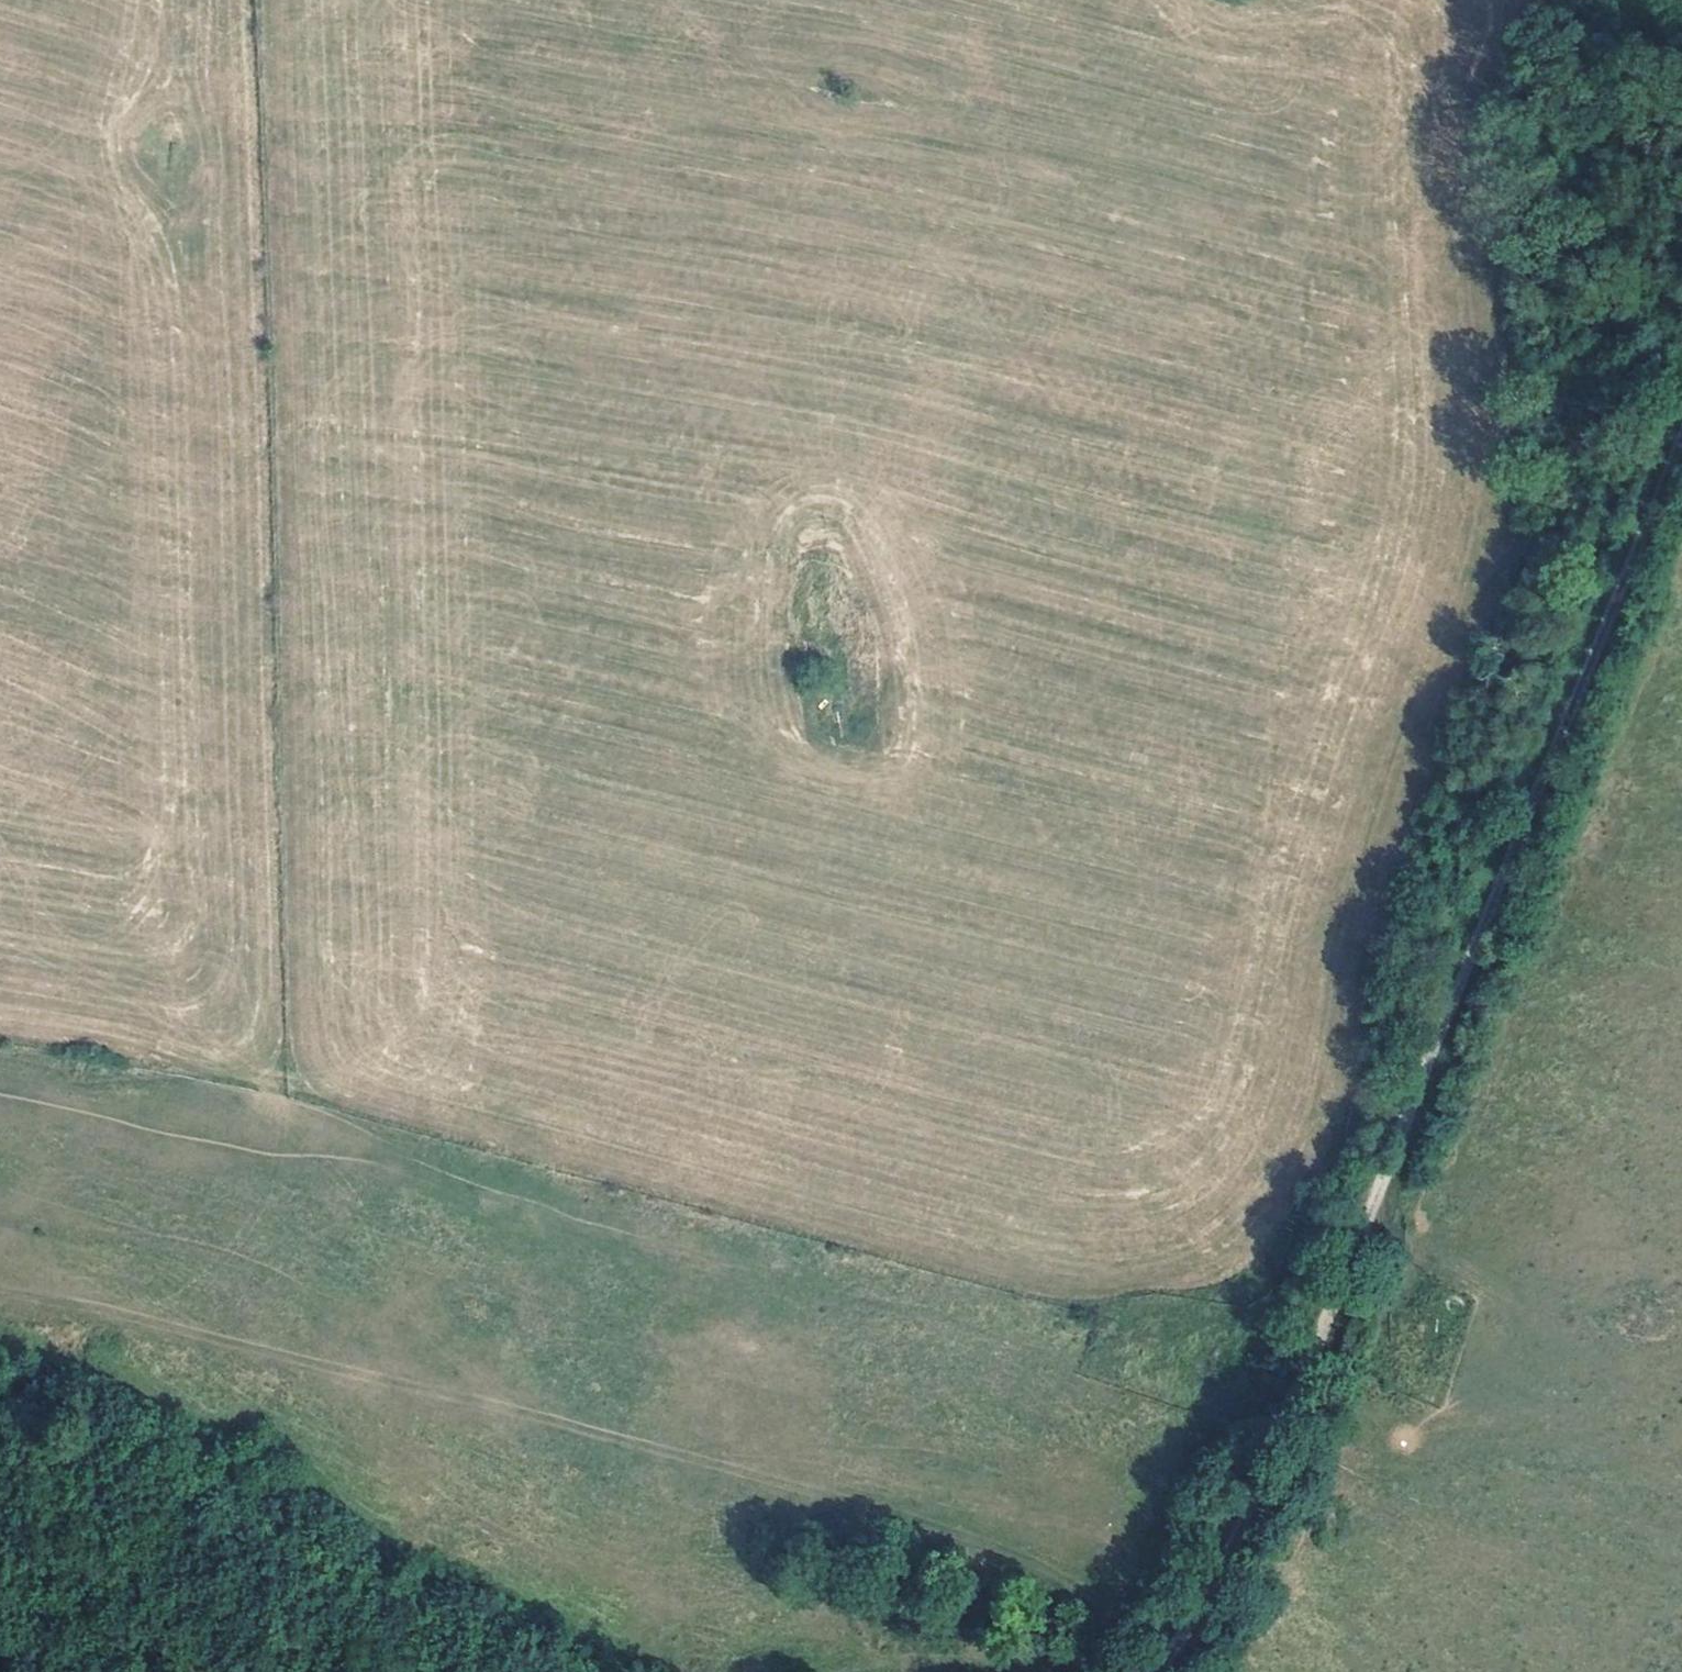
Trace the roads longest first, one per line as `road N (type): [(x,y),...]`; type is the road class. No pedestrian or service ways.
road 1 (track): [(1157,1671),(1185,1637),(1301,1382),(1681,445)]

